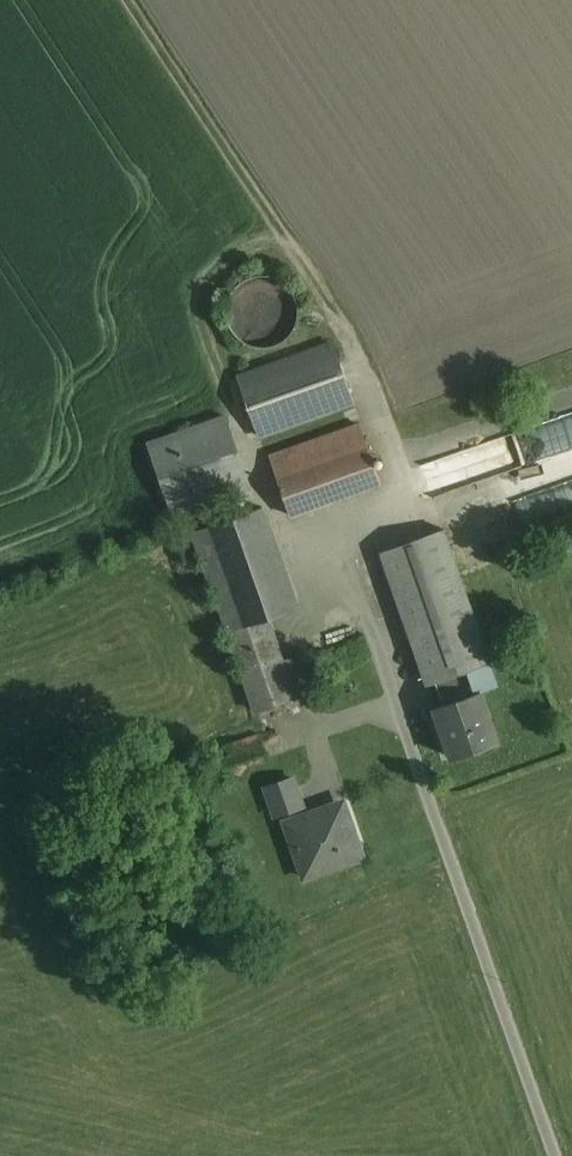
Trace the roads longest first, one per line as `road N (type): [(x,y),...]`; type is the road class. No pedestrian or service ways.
road 1 (track): [(142,0),(348,317)]

